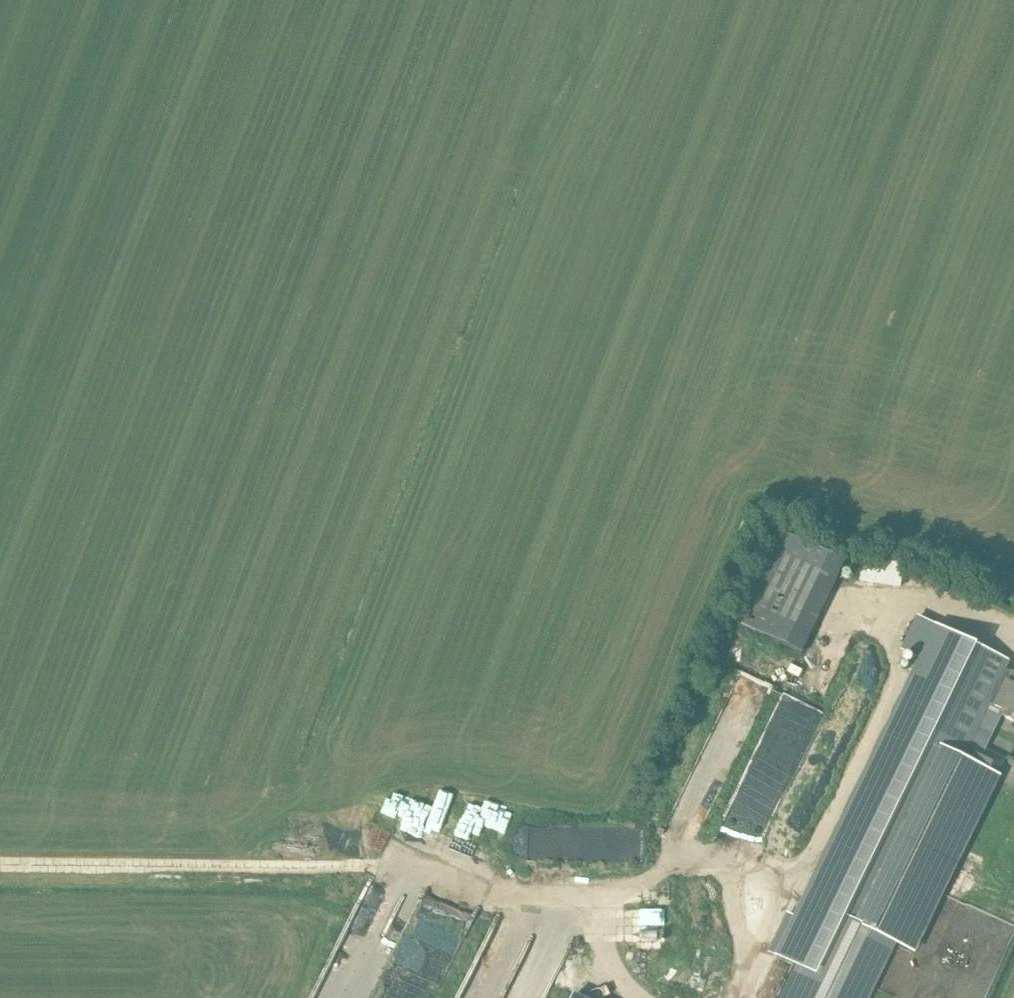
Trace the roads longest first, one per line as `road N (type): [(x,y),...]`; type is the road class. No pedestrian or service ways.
road 1 (track): [(0,865),(409,871),(483,890),(574,897),(577,920),(736,986),(917,604)]

